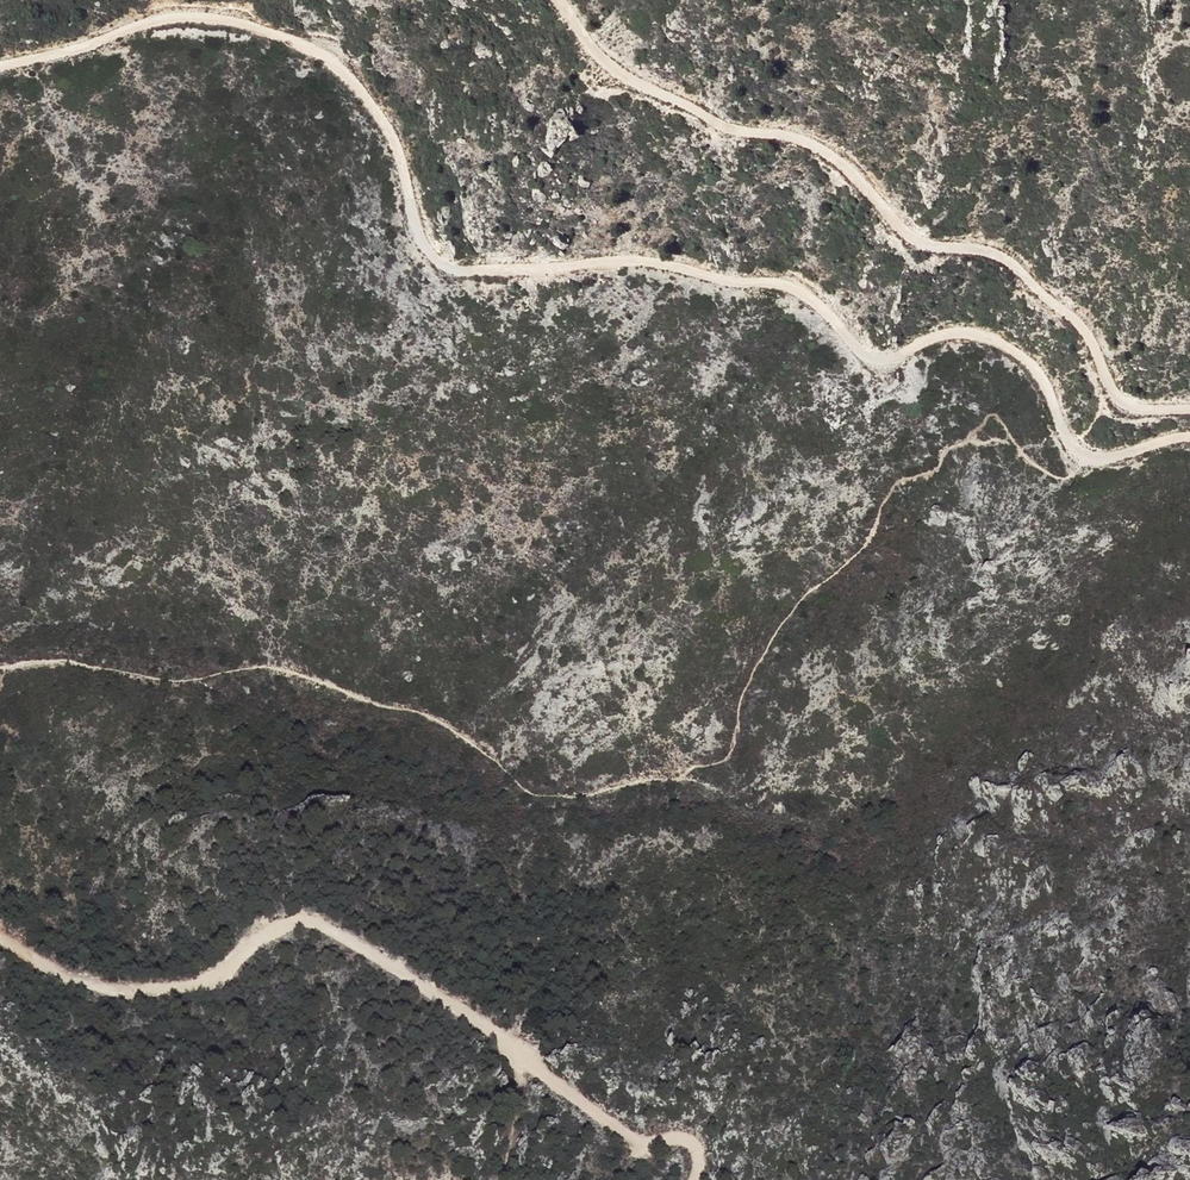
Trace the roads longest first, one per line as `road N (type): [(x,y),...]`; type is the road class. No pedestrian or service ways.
road 1 (track): [(0,67),(178,17),(269,32),(348,77),(383,124),(399,151),(425,251),(441,269),(464,275),(644,262),(781,285),(822,309),(879,364),(961,335),(1018,355),(1041,376),(1066,438),(1086,460),(1112,461),(1189,437)]
road 2 (track): [(1189,410),(1134,407),(1115,397),(1082,329),(1006,258),(905,234),(849,167),(810,144),(726,126),(647,87),(606,62),(559,0)]
road 3 (track): [(0,937),(69,983),(126,993),(224,971),(282,925),(317,924),(500,1034)]

